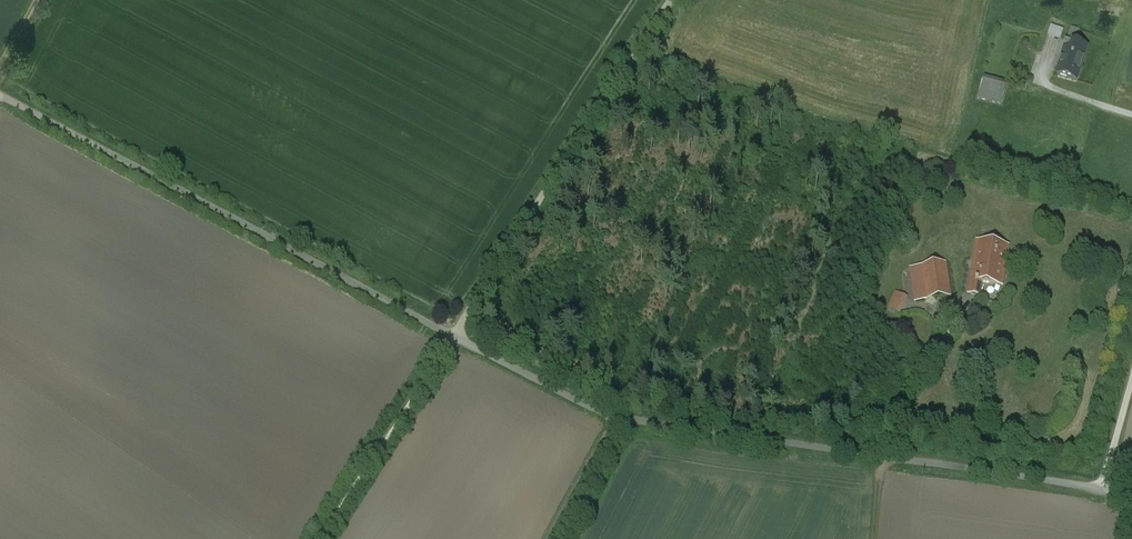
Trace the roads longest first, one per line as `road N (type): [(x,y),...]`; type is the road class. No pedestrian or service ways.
road 1 (unclassified): [(453,337),(620,420),(1131,497)]
road 2 (track): [(0,95),(453,337)]
road 3 (track): [(453,337),(673,0)]
road 4 (track): [(319,538),(453,337)]

